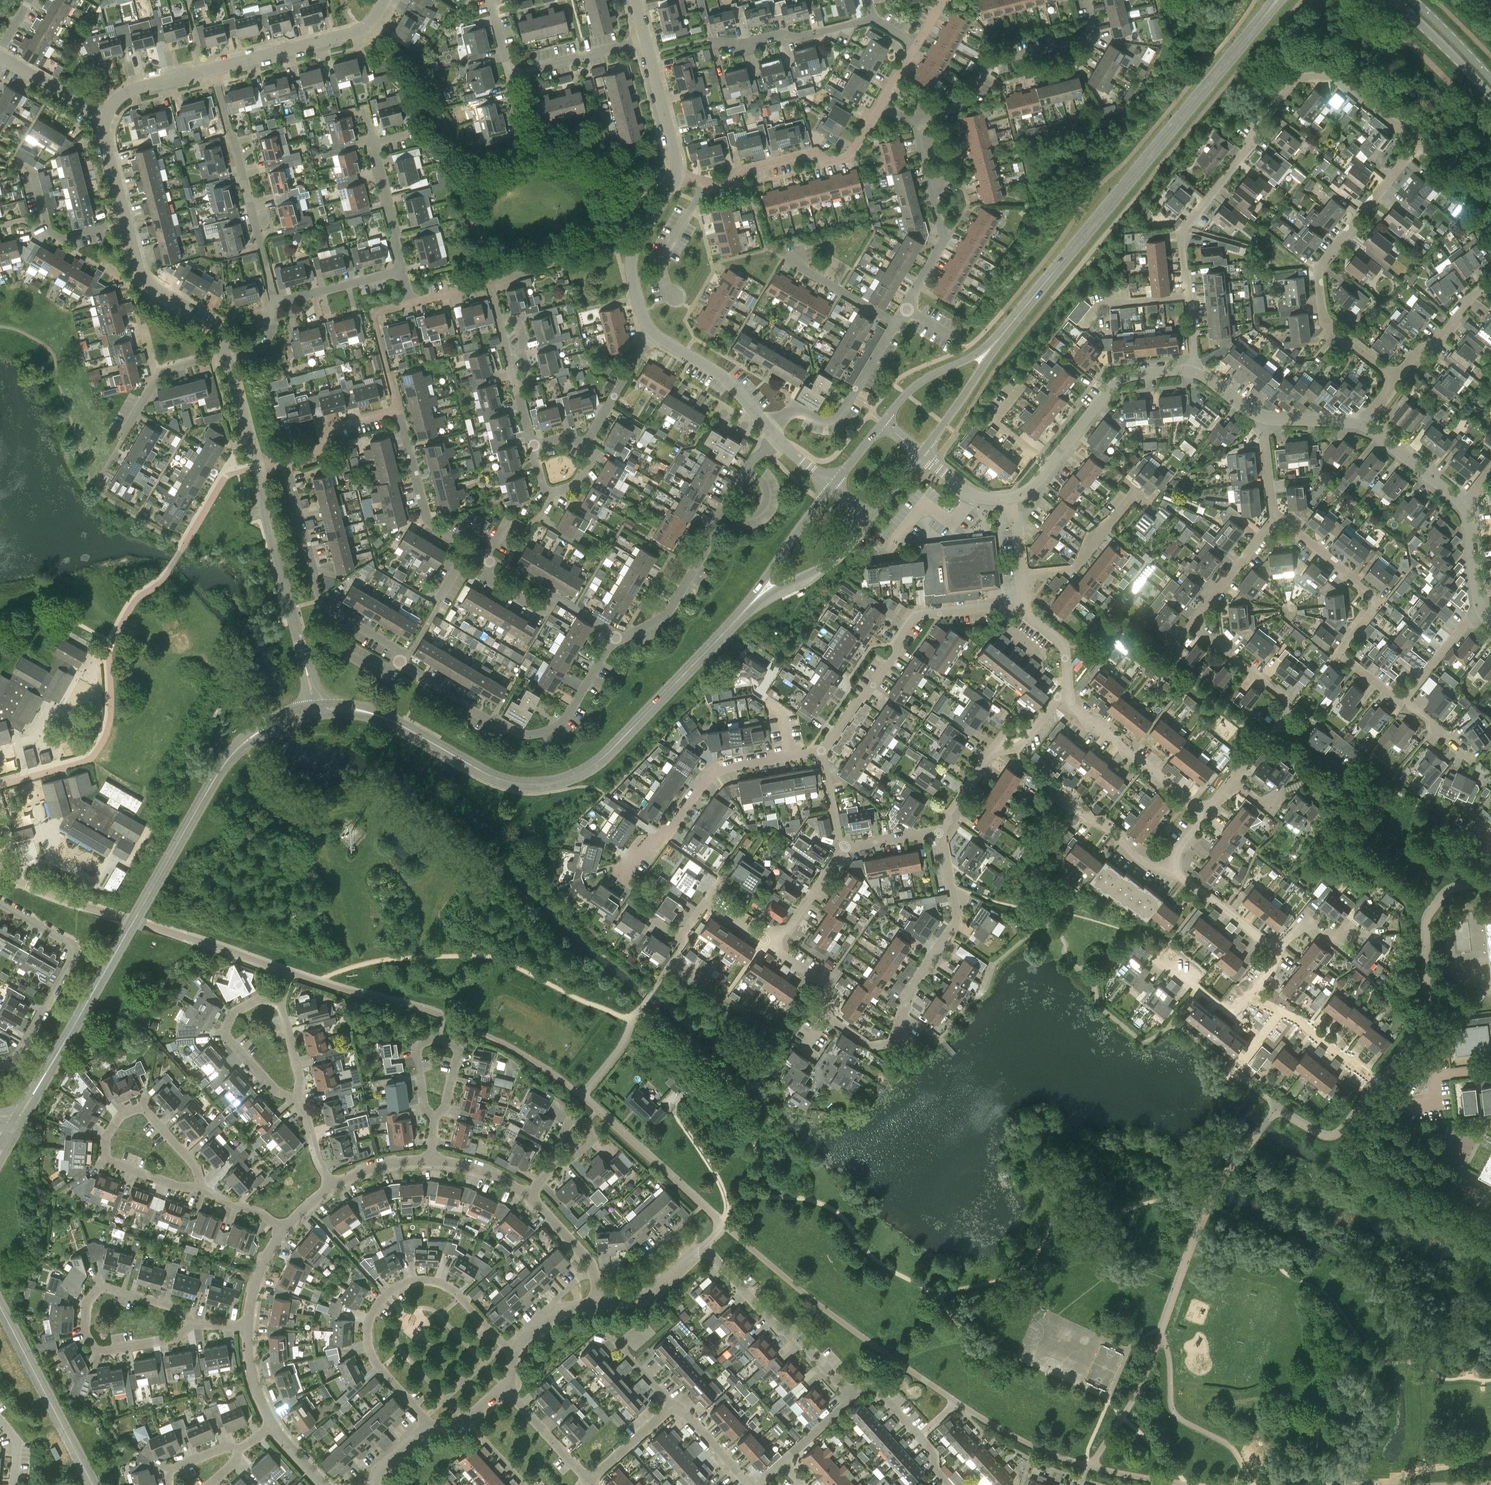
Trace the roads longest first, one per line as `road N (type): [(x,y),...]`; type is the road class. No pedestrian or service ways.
road 1 (residential): [(1192,372),(1183,231),(1297,80),(1331,76),(1413,144),(1318,268),(1325,323),(1395,383)]
road 2 (tertiary): [(314,709),(381,717),(507,781),(561,781),(603,758),(757,598)]
road 3 (tertiary): [(18,1122),(226,761),(258,732),(314,709)]
road 4 (tertiary): [(992,347),(1275,0)]
road 5 (residential): [(939,833),(956,919),(906,998),(893,1043),(870,1047),(828,1019),(824,983),(764,940)]
road 6 (residential): [(617,643),(551,597),(543,610),(489,579),(486,559),(429,524),(399,410)]
road 7 (residential): [(423,1429),(424,1418),(380,1370),(368,1342),(373,1310),(386,1296),(423,1281),(448,1286),(514,1349)]
road 8 (residential): [(617,643),(565,718),(534,735),(514,732),(399,663)]
road 9 (residential): [(1275,527),(1289,526),(1375,598),(1344,659),(1403,703)]
road 10 (residential): [(820,750),(866,696),(916,616),(1016,606)]
road 11 (residential): [(193,1323),(176,1307),(100,1286),(87,1304),(86,1334),(99,1353),(179,1338)]
road 12 (residential): [(201,1188),(143,1107),(120,1116),(105,1138),(106,1162),(181,1189)]
road 13 (residential): [(399,663),(397,649),(321,606),(284,458)]
road 14 (residential): [(314,709),(256,464)]
road 15 (residential): [(917,124),(965,107),(992,62),(1095,36),(1087,0)]
road 16 (residential): [(213,71),(274,305)]
road 17 (residential): [(1192,372),(1133,375),(1115,383),(1032,488),(1006,499)]
road 18 (residential): [(0,1066),(11,1063),(75,950),(0,907)]
road 19 (residential): [(789,755),(713,773),(622,877)]
road 20 (residential): [(896,324),(944,240),(917,124)]
road 21 (residential): [(1231,782),(1288,703),(1200,628)]
road 22 (residential): [(878,105),(847,156),(810,154),(740,172),(735,181),(703,184)]
road 23 (residential): [(707,1252),(849,1392)]
road 24 (tertiary): [(92,1484),(0,1308)]
road 25 (residential): [(763,424),(797,407),(816,418),(837,416),(896,324)]
road 26 (residential): [(384,0),(352,33),(213,71)]
road 27 (residential): [(1059,697),(1022,746),(990,753),(939,833)]
road 28 (residential): [(1360,1070),(1289,1014),(1250,996),(1278,949)]
road 29 (residential): [(1205,814),(1059,697)]
road 30 (residential): [(433,1120),(443,1110),(457,1050),(438,1038),(415,1049),(423,1107)]
road 31 (residential): [(724,508),(667,615),(617,643)]
road 32 (residential): [(227,357),(210,322),(139,272),(125,222)]
road 33 (residential): [(653,333),(632,261),(674,173)]
road 34 (residential): [(223,1034),(234,1012),(258,1001),(281,1006),(299,1102)]
road 35 (residential): [(713,42),(799,37),(872,19)]
road 36 (residential): [(491,290),(532,445)]
road 37 (residential): [(1022,578),(1073,571),(1133,495)]
road 38 (residential): [(849,1392),(875,1390),(933,1451),(932,1473),(943,1484)]
road 39 (residential): [(763,424),(713,371),(653,333)]
road 40 (residential): [(125,222),(63,239),(46,229),(32,171)]
road 41 (tertiary): [(757,598),(834,558),(871,518)]
road 42 (residential): [(1490,286),(1469,297),(1395,383)]
road 43 (residential): [(674,173),(644,40)]
road 44 (secondary): [(1395,0),(1490,96)]
road 45 (tertiary): [(830,485),(757,598)]
road 46 (tertiary): [(992,347),(931,375),(883,422)]
road 47 (residential): [(529,1196),(591,1262),(596,1304)]
road 48 (residential): [(401,270),(372,141)]
road 49 (residential): [(516,72),(644,40)]
road 50 (residential): [(274,305),(401,270)]
road 51 (residential): [(585,444),(653,333)]
road 52 (residential): [(284,458),(316,451),(335,426),(399,410)]
road 53 (residential): [(1463,506),(1362,425)]
road 54 (residential): [(1200,628),(1199,615),(1275,527)]
road 55 (residential): [(676,300),(662,257),(703,184)]
road 56 (residential): [(596,1304),(647,1296),(692,1253),(707,1252)]
road 57 (residential): [(1278,949),(1174,873)]
road 58 (tertiary): [(921,454),(992,347)]
road 59 (residential): [(764,940),(786,934),(845,847)]
road 60 (residential): [(896,324),(786,260)]
road 61 (residential): [(1174,873),(1136,859),(1115,833),(1069,808)]
road 62 (residential): [(588,1482),(505,1389)]
road 63 (residential): [(213,71),(136,88),(102,116)]

